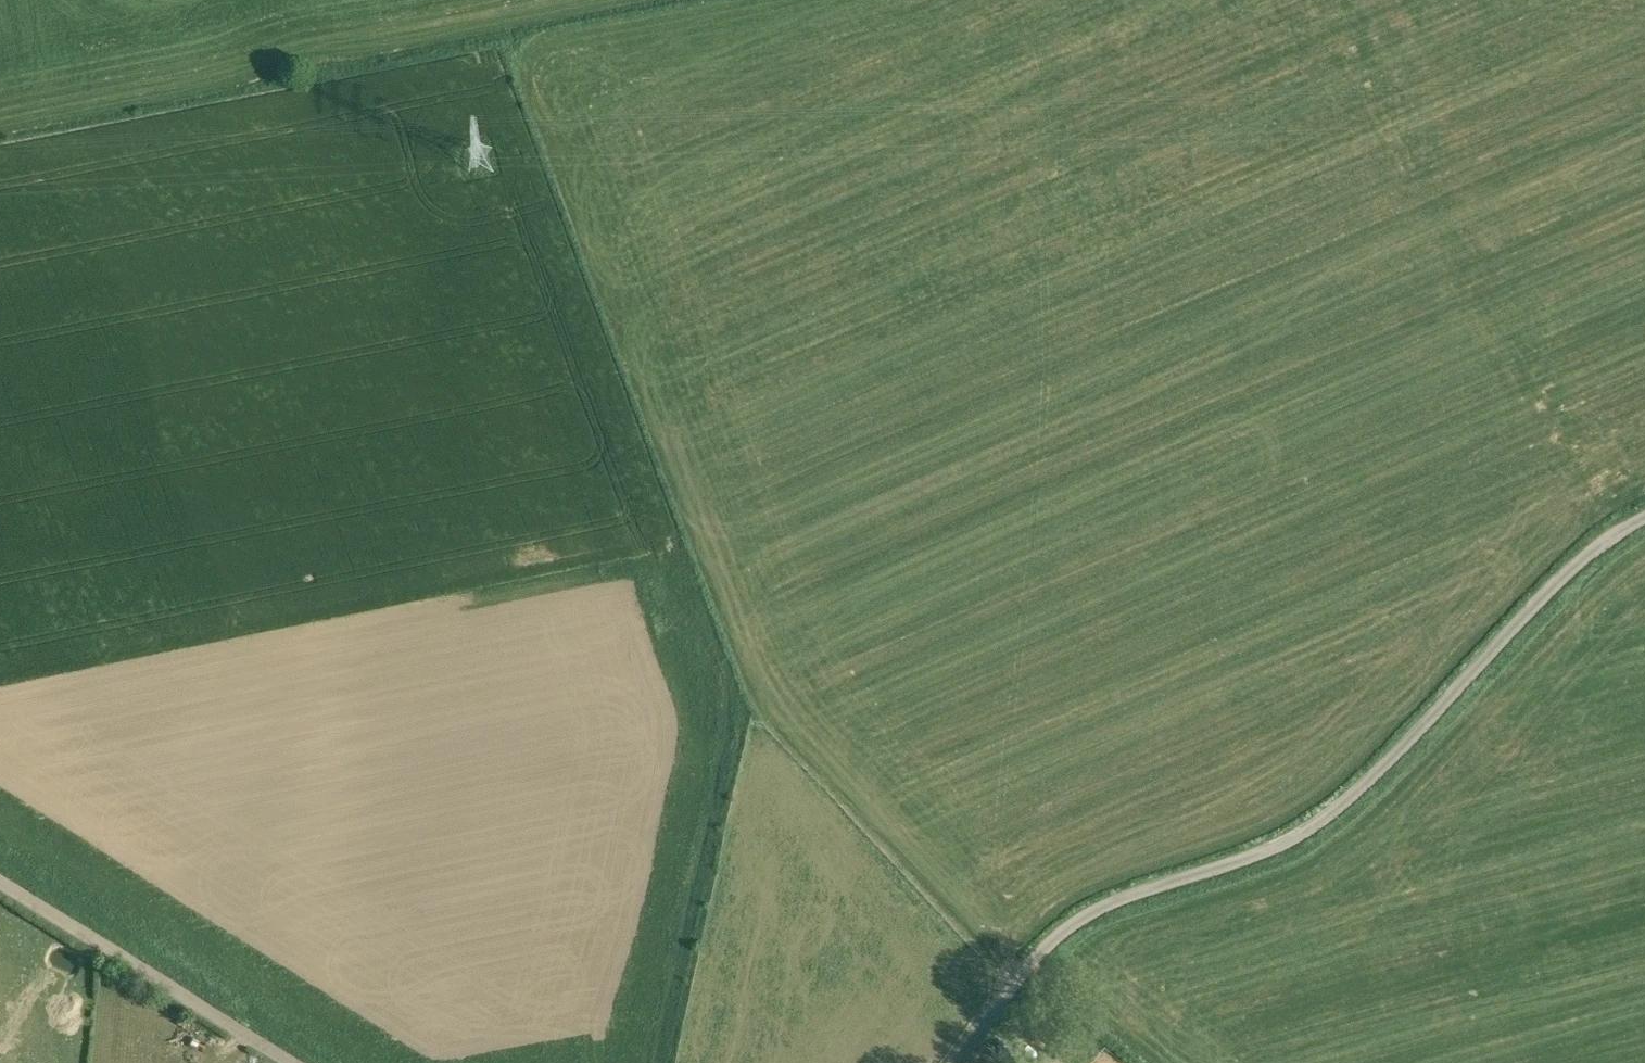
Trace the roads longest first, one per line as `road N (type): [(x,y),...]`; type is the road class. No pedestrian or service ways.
road 1 (unclassified): [(951,1062),(1065,929),(1145,888),(1252,856),(1327,815),(1560,578),(1644,517)]
road 2 (track): [(291,1062),(0,883)]

